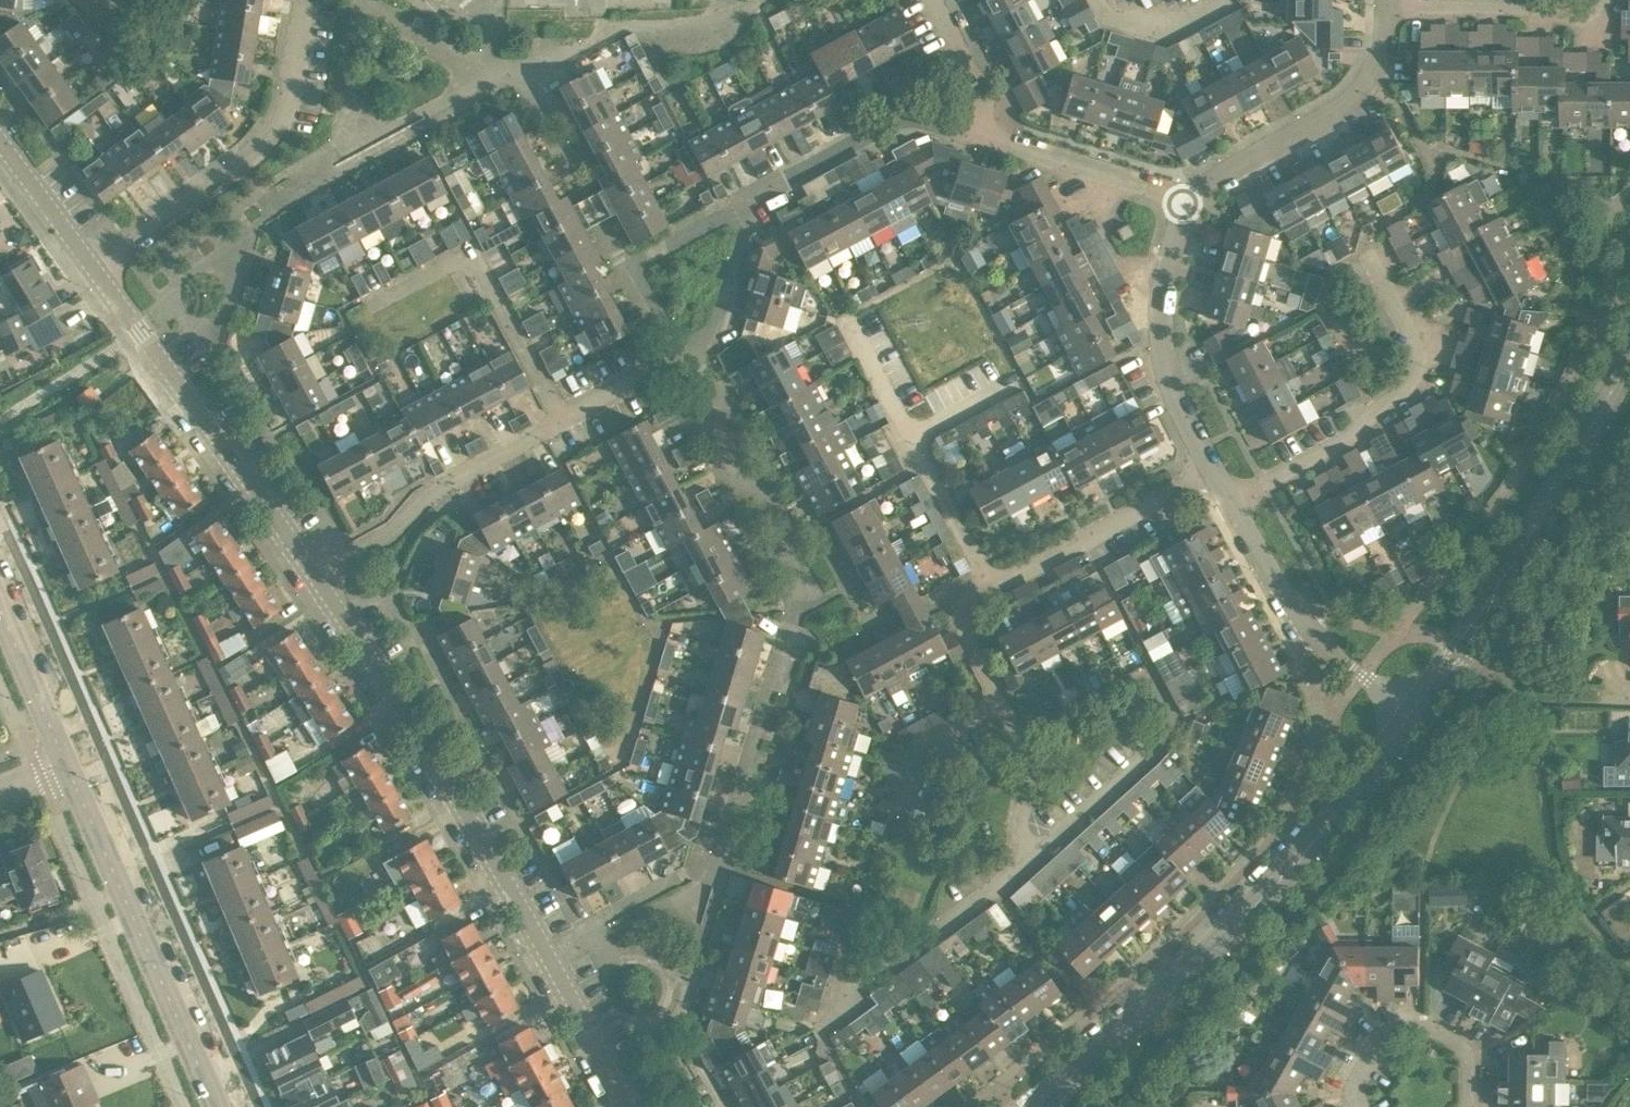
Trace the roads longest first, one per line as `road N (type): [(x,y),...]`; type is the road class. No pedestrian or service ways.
road 1 (residential): [(627,1106),(510,889),(319,577)]
road 2 (tertiary): [(1038,1106),(1204,959),(1366,776),(1410,711)]
road 3 (tertiary): [(1410,711),(1457,651),(1629,349)]
road 4 (residential): [(319,577),(375,545),(435,487),(653,370)]
road 5 (residential): [(319,577),(92,267)]
road 6 (secondary): [(221,1106),(70,766)]
road 7 (residential): [(1228,504),(1349,435),(1413,379),(1415,348),(1366,248)]
road 8 (residential): [(92,267),(254,153),(276,128),(302,15)]
road 9 (residential): [(1189,201),(1216,174),(1350,97),(1384,42),(1386,4)]
road 10 (residential): [(1211,472),(1172,395),(1161,345),(1162,284),(1189,201)]
road 11 (residential): [(1410,711),(1362,676),(1284,598),(1228,504)]
road 12 (residential): [(970,598),(1211,472)]
road 13 (residential): [(737,207),(885,124),(926,117),(979,134)]
road 14 (residential): [(1026,857),(836,997)]
road 15 (residential): [(1026,857),(1159,742),(1164,713),(1152,687)]
road 16 (residential): [(1357,1106),(1359,1072),(1385,1033),(1407,1023),(1443,1030),(1466,1049),(1469,1106)]
road 17 (residential): [(1386,4),(1531,2),(1580,14),(1603,0)]
road 18 (residential): [(979,134),(1189,201)]
road 19 (secondary): [(70,766),(0,603)]
road 20 (residential): [(1001,700),(1025,753),(1016,823),(1026,857)]
road 21 (residential): [(92,267),(0,143)]
road 22 (residential): [(1001,700),(918,748),(904,802)]
road 23 (residential): [(979,134),(982,94),(932,0)]

